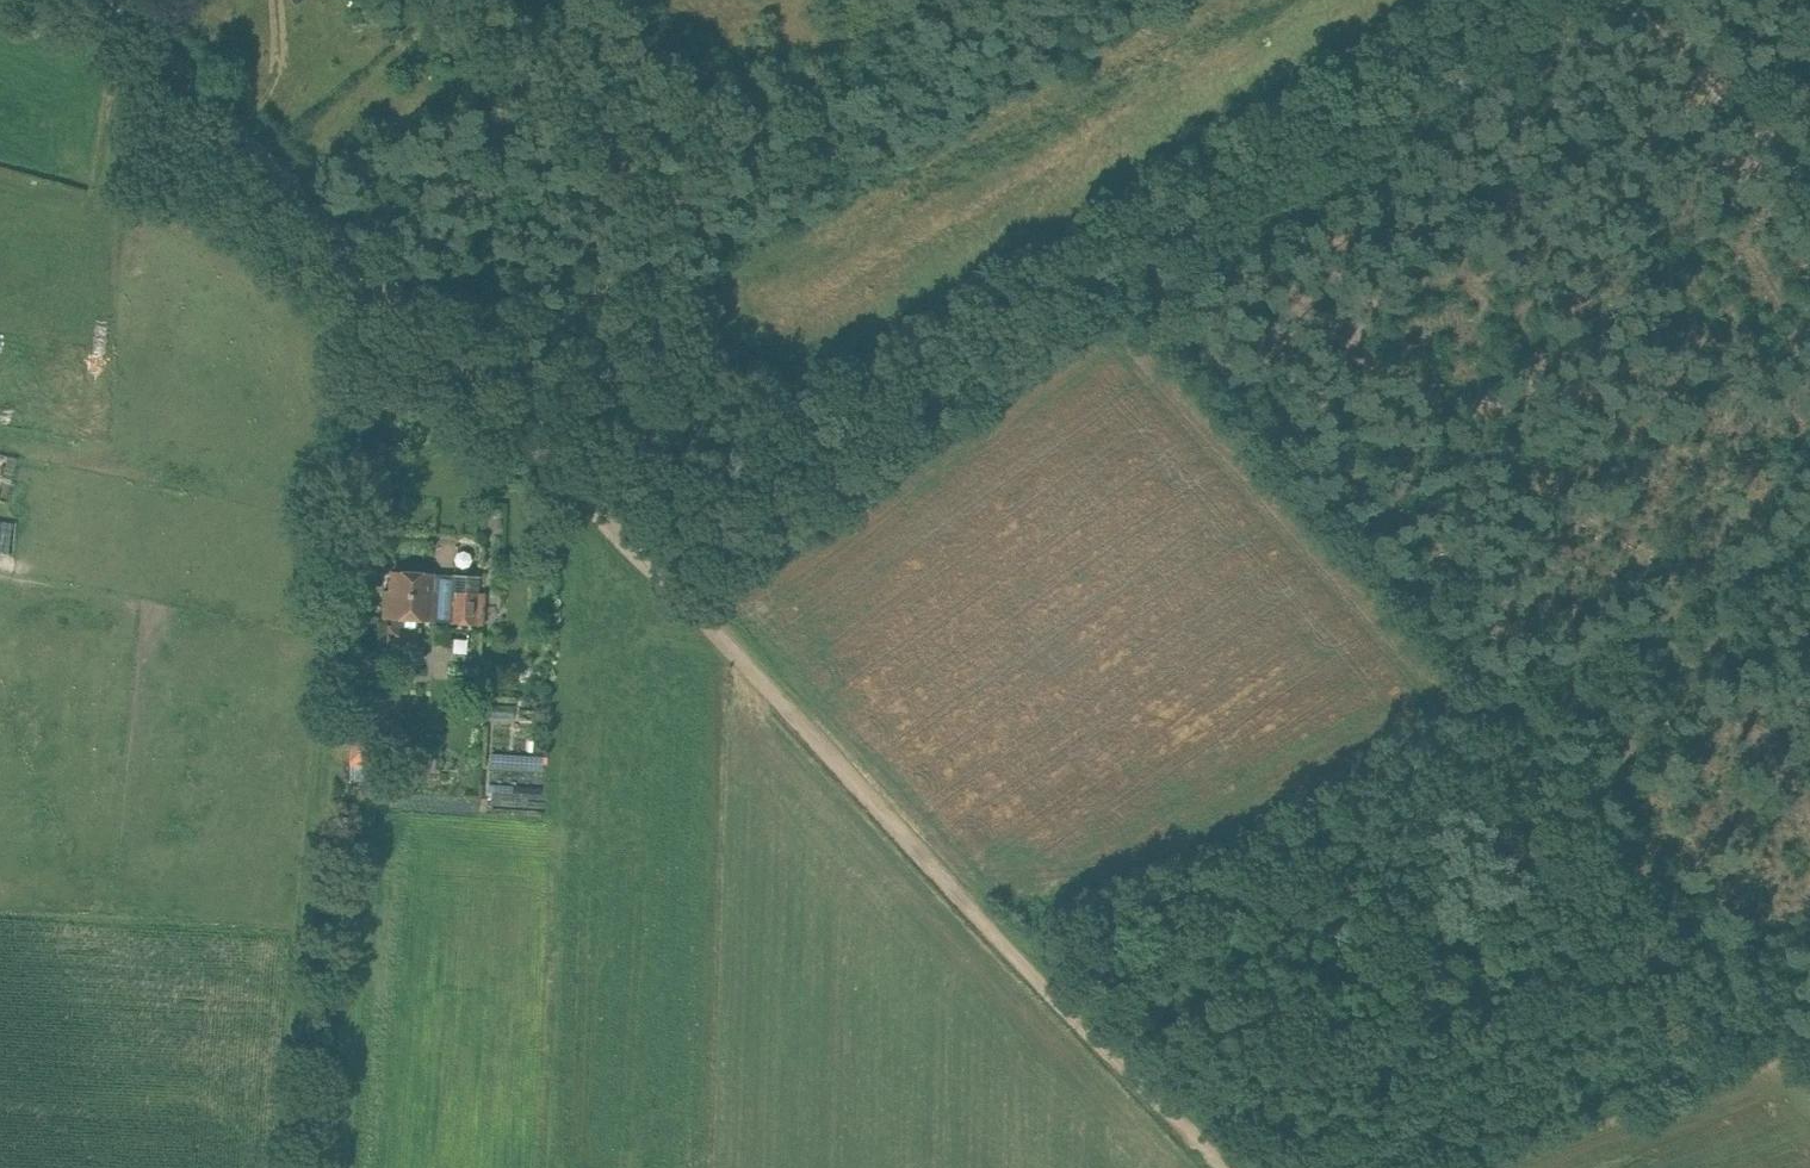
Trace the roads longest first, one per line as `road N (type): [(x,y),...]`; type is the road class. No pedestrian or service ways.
road 1 (track): [(1224,1167),(383,284)]
road 2 (unclassified): [(383,284),(119,0)]
road 3 (track): [(1628,0),(1809,176)]

